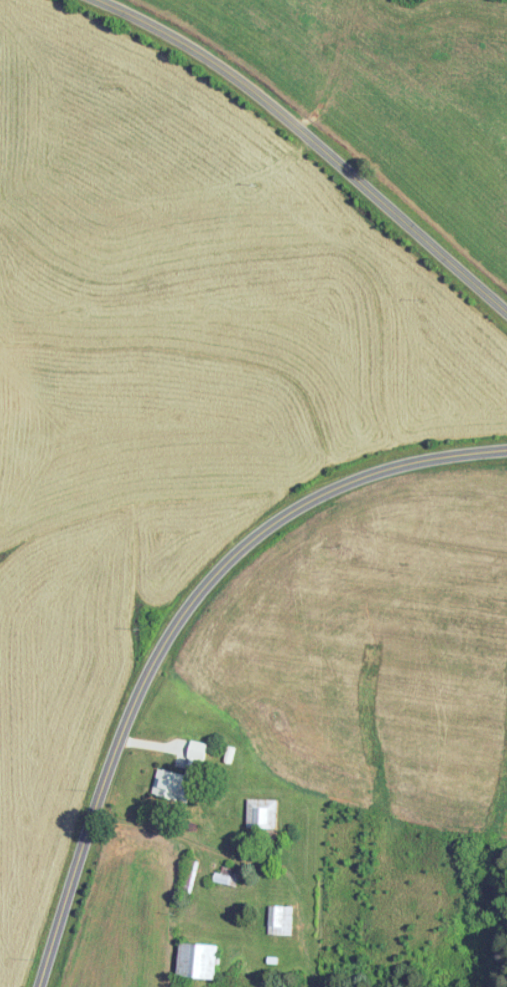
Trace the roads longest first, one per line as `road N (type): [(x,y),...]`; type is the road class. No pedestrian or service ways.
road 1 (tertiary): [(44,986),(129,724),(186,620),(228,566),(315,499),(377,473),(506,453)]
road 2 (residential): [(75,0),(225,76),(506,314)]

